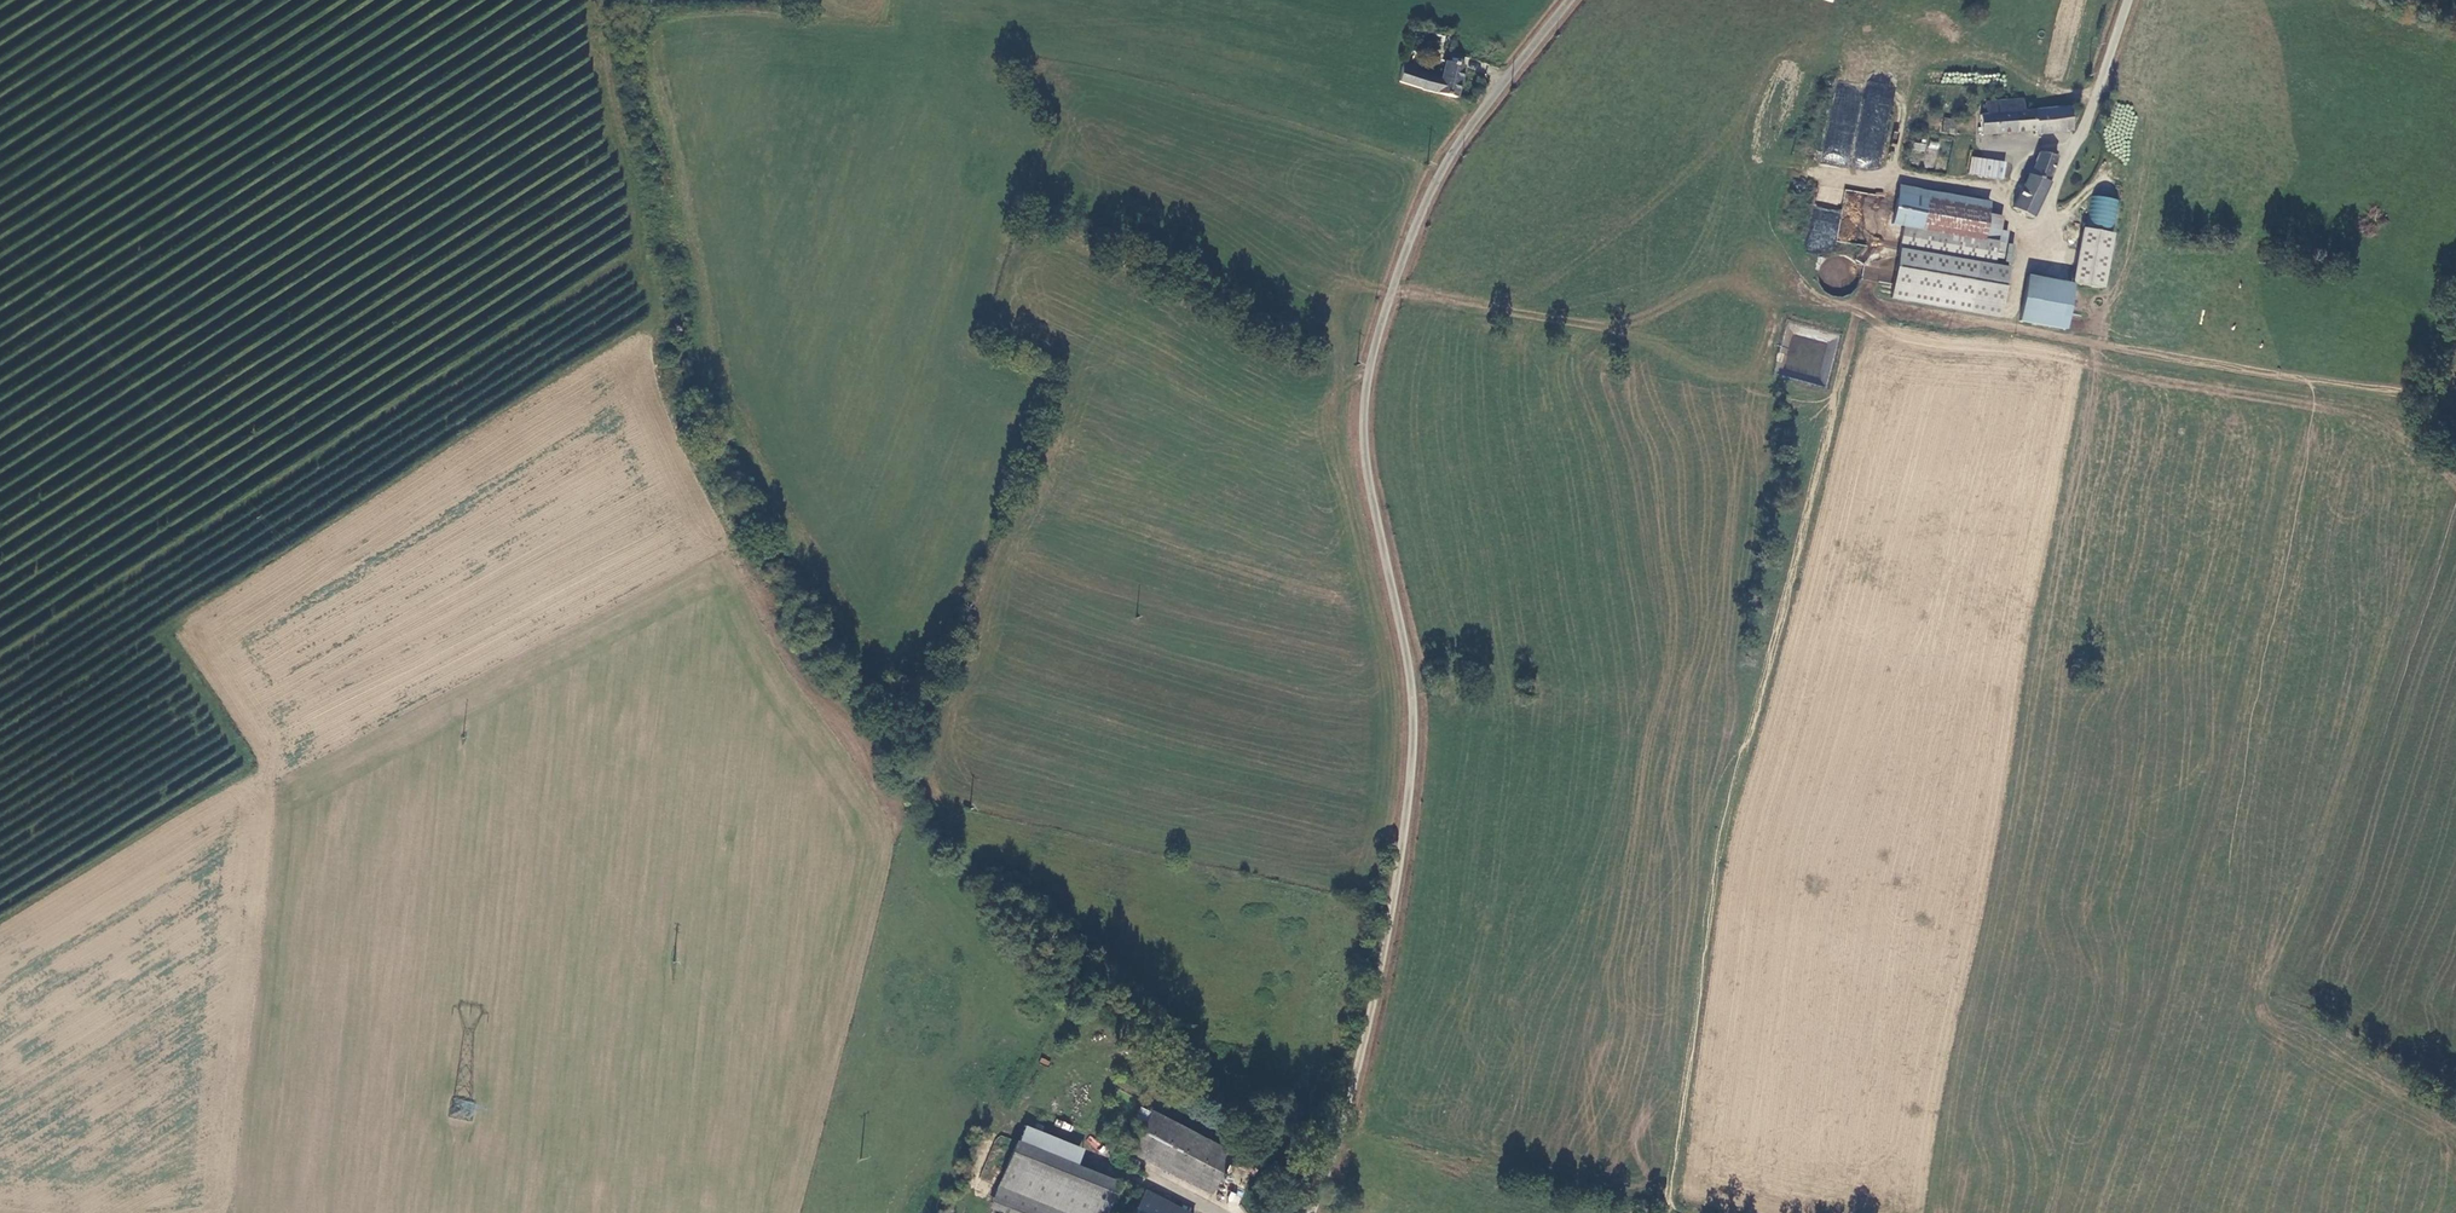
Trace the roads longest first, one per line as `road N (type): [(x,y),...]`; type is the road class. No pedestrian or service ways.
road 1 (unclassified): [(1573,0),(1438,176),(1366,375),(1362,438),(1413,682),(1411,805),(1364,1047),(1313,1212)]
road 2 (track): [(2031,253),(1935,373),(1746,753)]
road 3 (track): [(1979,318),(2154,358),(2410,393),(2455,425)]
road 4 (residential): [(2129,0),(2031,253)]

